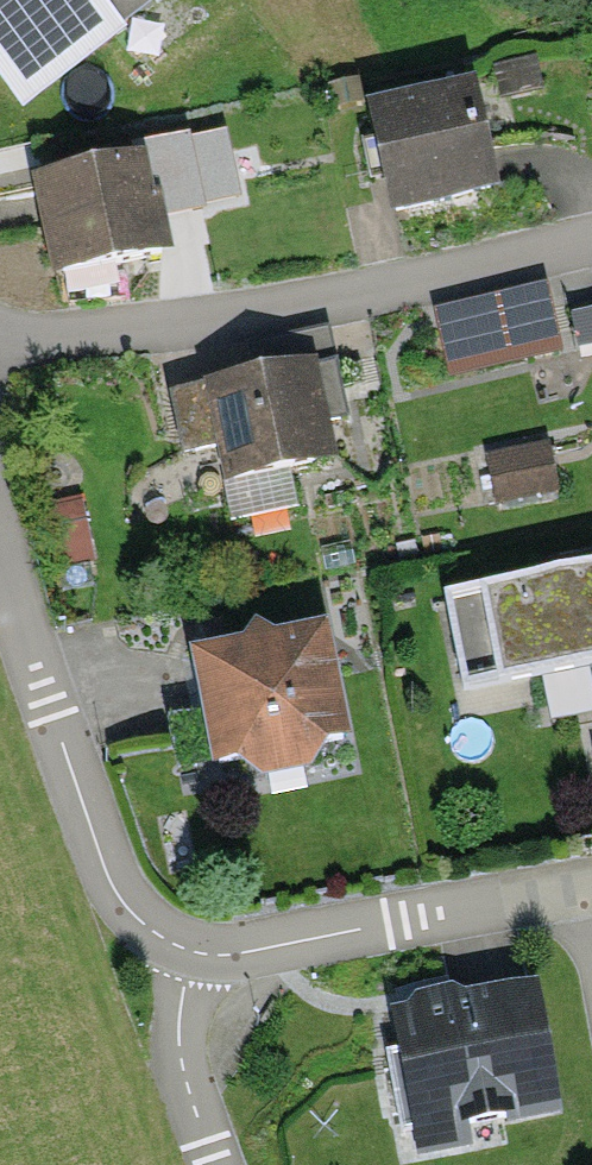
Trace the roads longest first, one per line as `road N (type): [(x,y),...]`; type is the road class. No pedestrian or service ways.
road 1 (residential): [(591,237),(293,306),(0,345)]
road 2 (residential): [(0,543),(114,886),(134,913),(192,952)]
road 3 (residential): [(591,887),(261,951),(192,952)]
road 4 (residential): [(192,952),(178,1042),(213,1164)]

